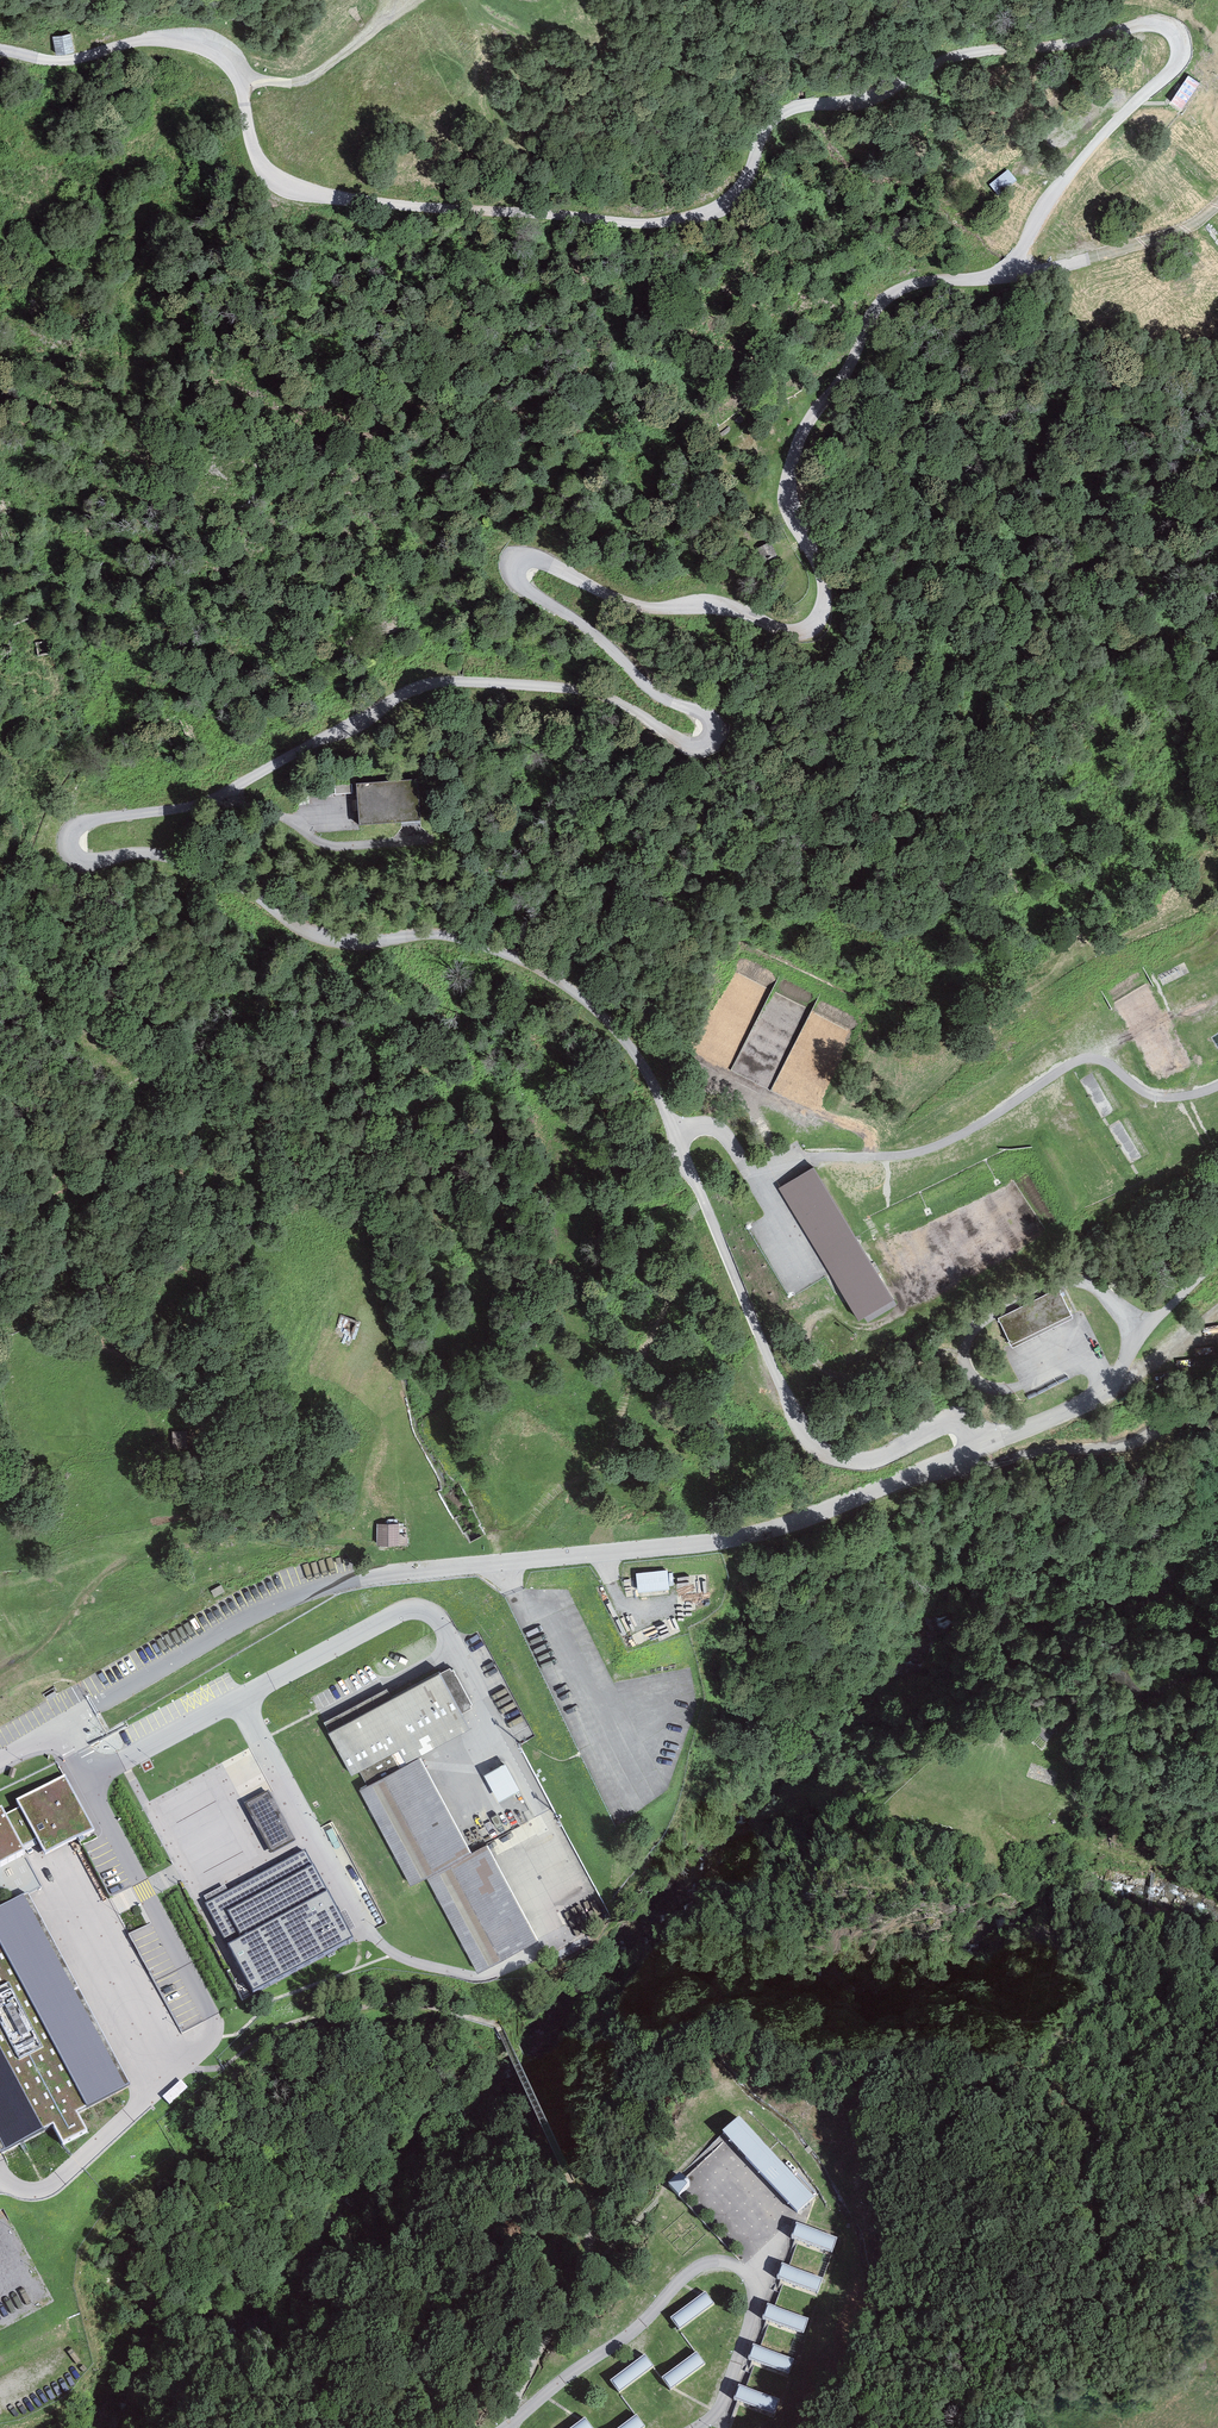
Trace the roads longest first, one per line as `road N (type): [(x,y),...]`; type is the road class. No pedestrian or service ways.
road 1 (unclassified): [(917,1475),(982,1444),(974,1428),(946,1419),(861,1463),(811,1445),(664,1094),(637,1049),(589,1004),(490,947),(435,934),(354,941),(317,934),(181,860),(142,852),(88,863),(71,855),(68,838),(87,821),(209,801),(400,699),(450,684),(499,683),(567,695),(626,723),(675,766),(703,764),(715,746),(708,724),(606,666),(499,576),(497,555),(514,547),(527,551),(715,664),(768,669),(799,655),(818,629),(823,591),(791,520),(788,486),(840,371),(868,332),(898,311),(1004,282),(1078,177),(1171,86),(1173,55),(1158,42),(1137,41),(800,107),(771,122),(732,201),(693,217),(636,223),(304,192),(264,168),(237,73),(205,43),(155,39),(56,61),(0,49)]
road 2 (unclassified): [(0,1760),(221,1632),(324,1587),(379,1574),(729,1541),(917,1475)]
road 3 (unclassified): [(917,1475),(953,1484),(1034,1454),(1130,1439),(1198,1401),(1217,1405)]
road 4 (track): [(984,292),(1037,287),(1128,262),(1217,213)]
road 5 (track): [(223,794),(324,844),(430,840)]
road 6 (track): [(241,82),(313,75),(398,0)]
road 7 (track): [(1116,1377),(1134,1374),(1217,1310)]

